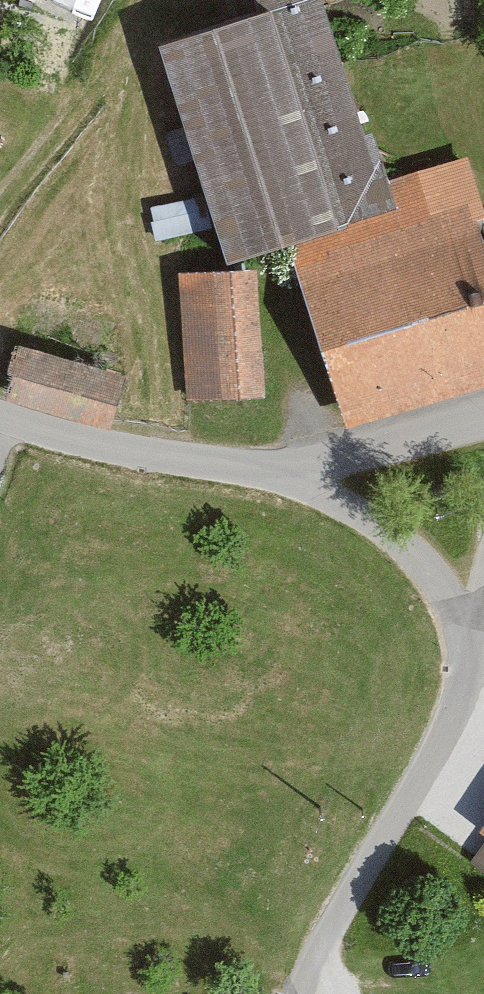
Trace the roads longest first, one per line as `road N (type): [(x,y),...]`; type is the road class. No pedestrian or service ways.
road 1 (unclassified): [(465,644),(418,787),(336,920),(303,993)]
road 2 (unclassified): [(308,480),(34,434),(0,420)]
road 3 (unclassified): [(308,480),(421,574),(465,644)]
road 4 (unclassified): [(483,424),(308,480)]

